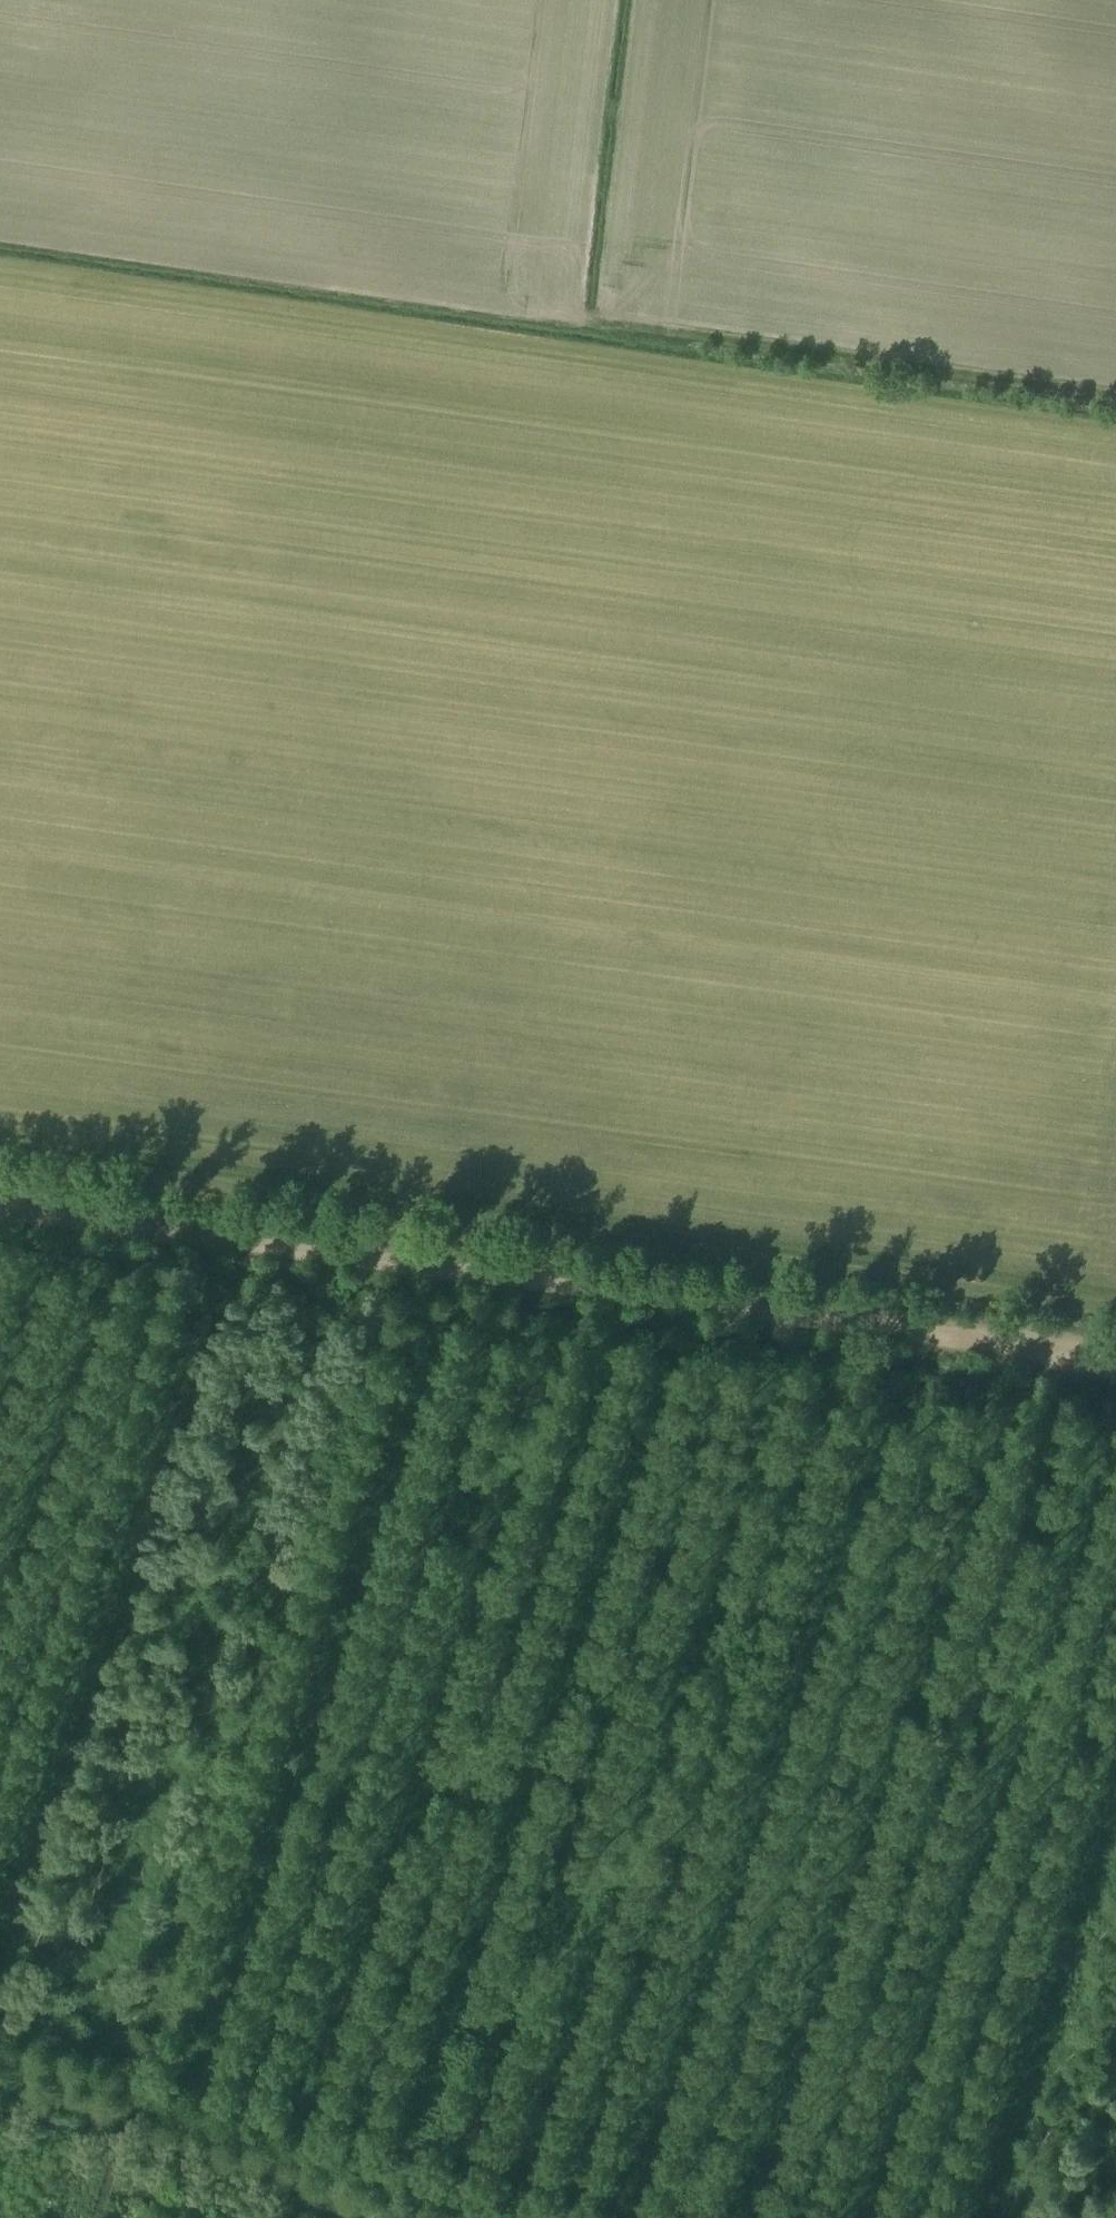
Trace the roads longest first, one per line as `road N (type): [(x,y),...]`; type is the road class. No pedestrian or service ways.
road 1 (track): [(0,1217),(1115,1384)]
road 2 (track): [(0,2034),(561,2217)]

